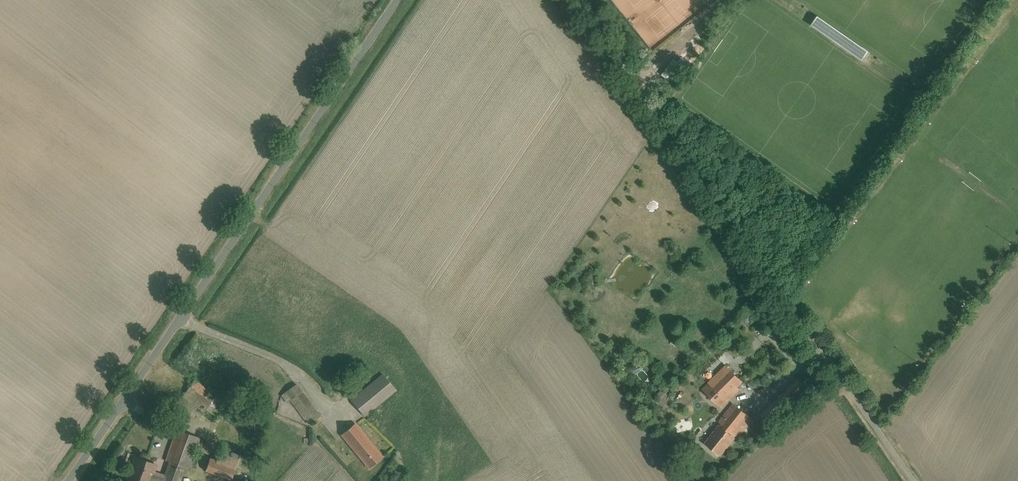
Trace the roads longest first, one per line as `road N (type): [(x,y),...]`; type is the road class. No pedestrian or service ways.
road 1 (track): [(578,0),(916,480)]
road 2 (unclassified): [(70,480),(397,0)]

